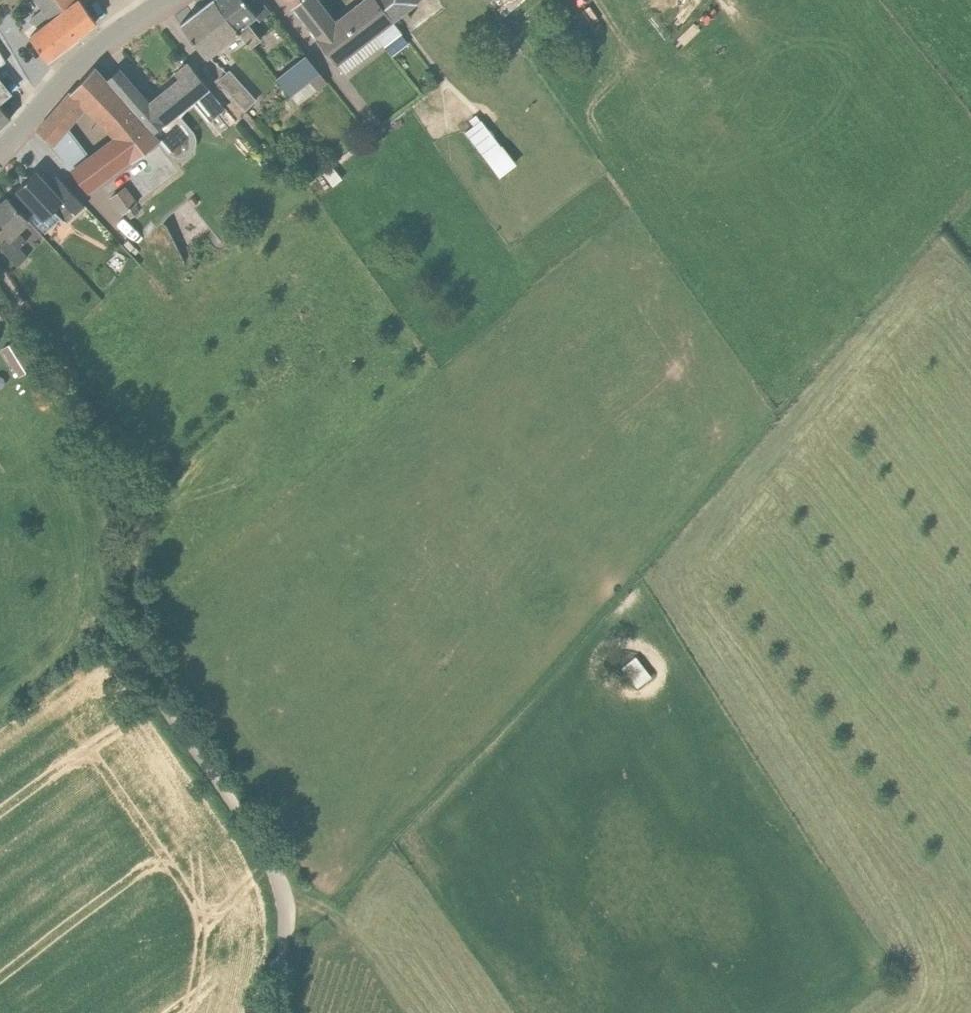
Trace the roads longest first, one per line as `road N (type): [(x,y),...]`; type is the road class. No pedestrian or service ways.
road 1 (unclassified): [(272,1012),(286,922),(282,889),(139,662),(128,476),(0,274)]
road 2 (tertiary): [(0,148),(80,59),(163,0)]

